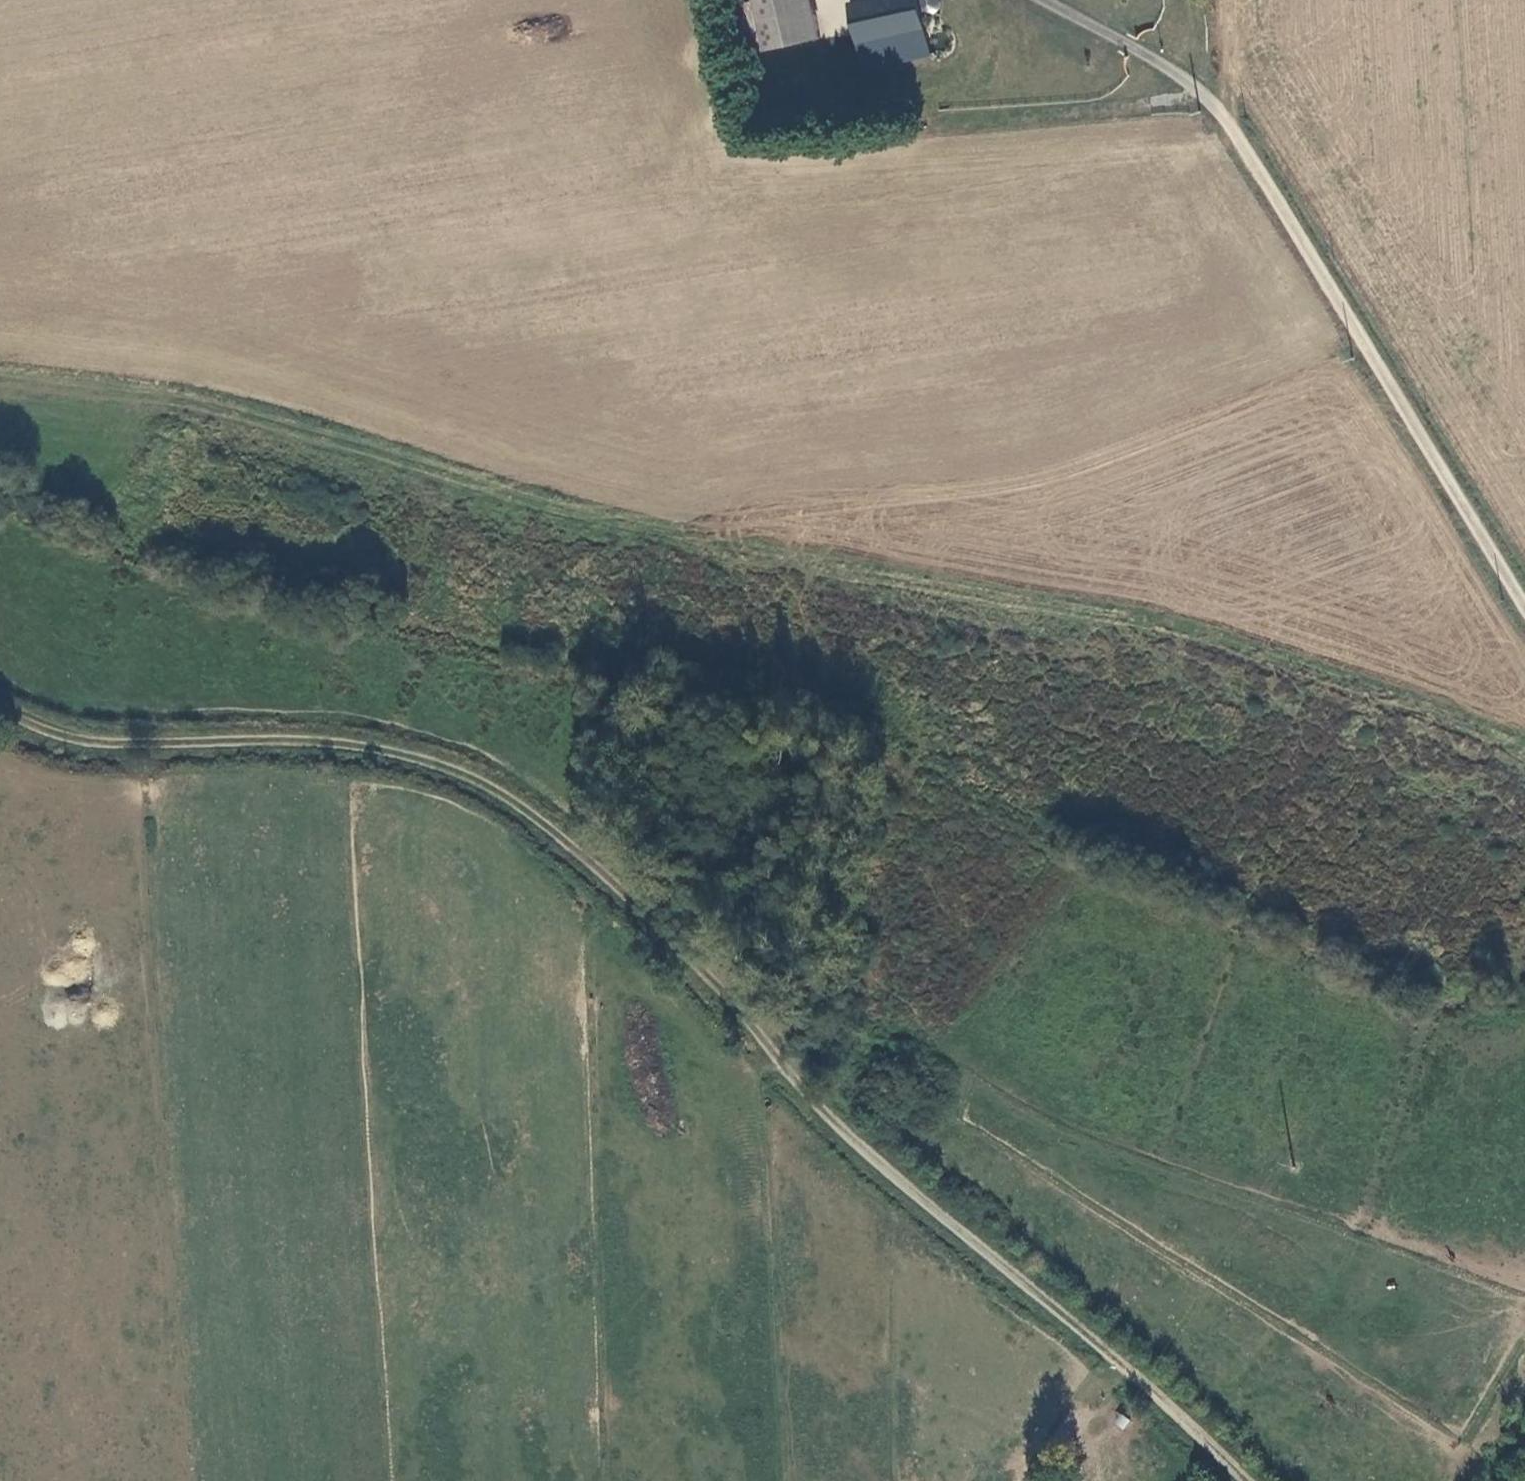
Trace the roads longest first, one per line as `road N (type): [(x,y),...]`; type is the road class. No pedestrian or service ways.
road 1 (track): [(1251,1480),(784,1083),(518,802),(388,755),(94,748),(0,712)]
road 2 (unclassified): [(1524,604),(1235,132),(1170,69)]

